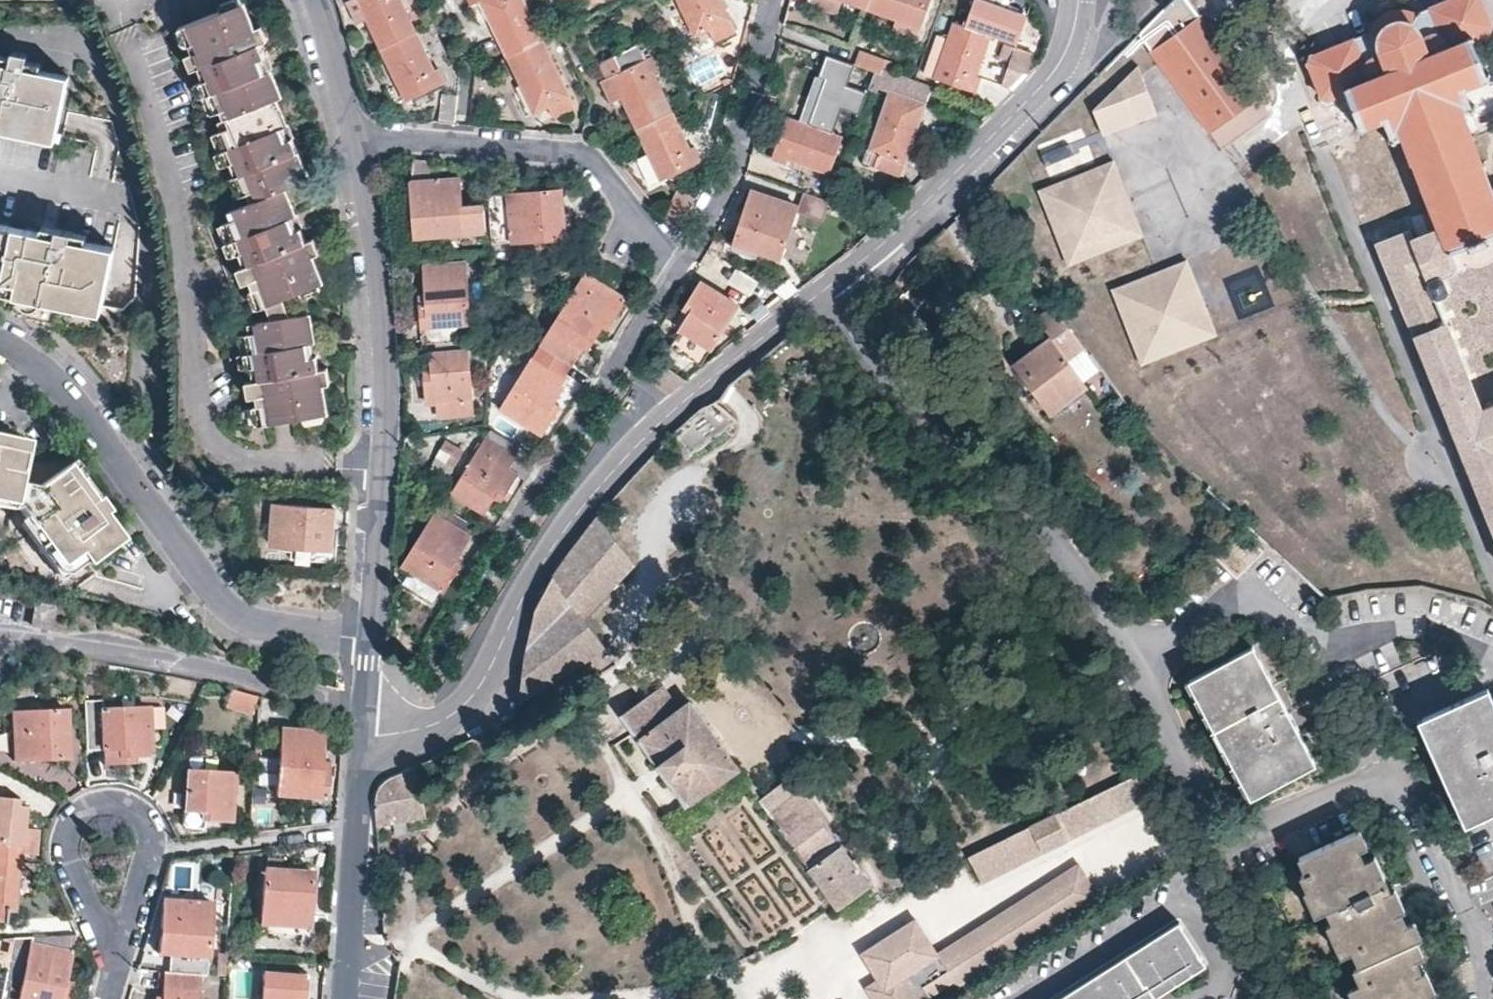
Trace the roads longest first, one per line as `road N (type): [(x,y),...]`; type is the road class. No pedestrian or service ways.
road 1 (residential): [(1079,0),(1057,73),(931,197),(645,441),(555,538),(485,684),(412,733),(362,736)]
road 2 (residential): [(348,139),(375,261),(382,406),(370,639)]
road 3 (residential): [(0,345),(30,359),(78,407),(227,603),(284,628),(370,639)]
road 4 (residential): [(348,139),(577,154),(615,185),(678,266)]
road 5 (residential): [(117,969),(69,860),(70,832),(93,809),(128,809),(148,825),(149,855)]
road 6 (residential): [(149,855),(355,829)]
road 7 (residential): [(355,829),(342,998)]
road 8 (residential): [(310,0),(348,139)]

